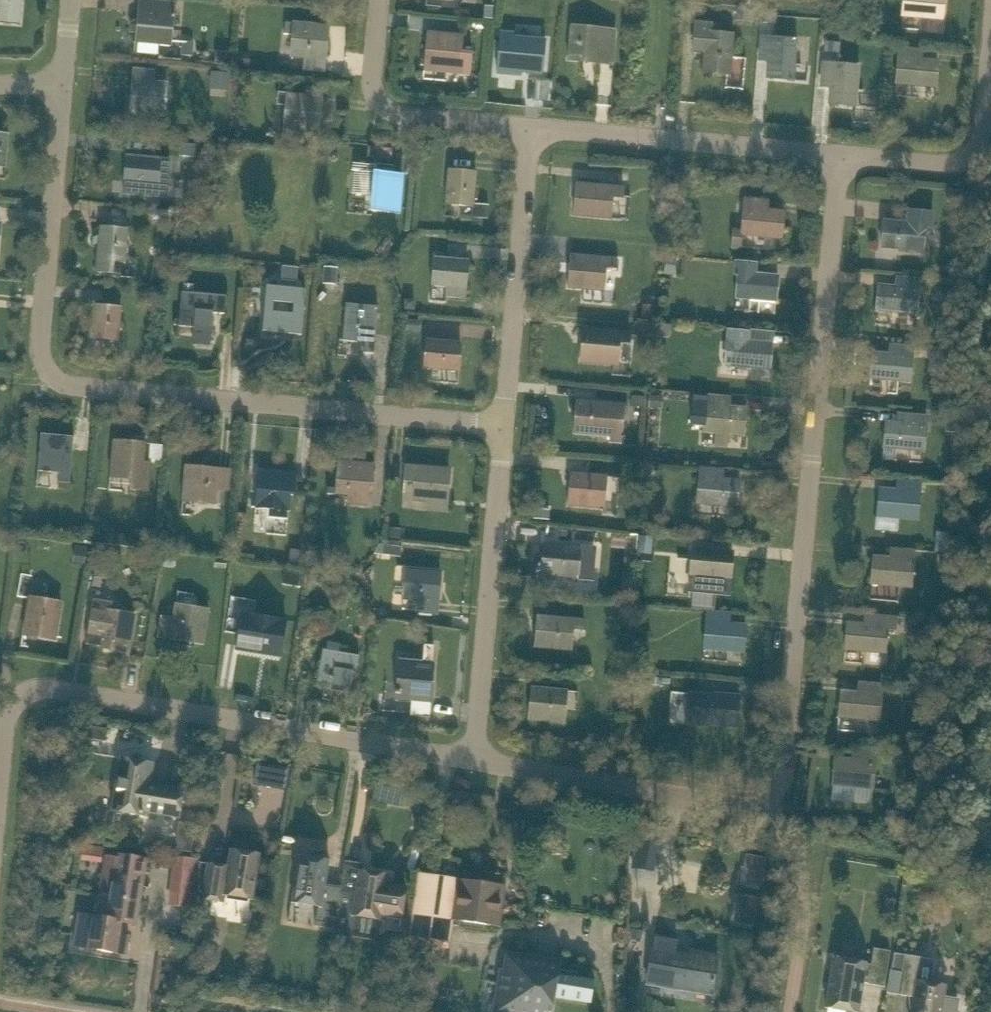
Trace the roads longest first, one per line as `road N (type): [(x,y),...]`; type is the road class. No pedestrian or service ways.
road 1 (residential): [(835,159),(777,811),(472,761)]
road 2 (residential): [(502,436),(69,401),(45,387),(40,356),(58,98)]
road 3 (residential): [(472,761),(66,690),(28,696),(7,715),(0,746)]
road 4 (residential): [(472,761),(502,436)]
road 5 (residential): [(502,436),(532,133)]
road 6 (residential): [(835,159),(532,133)]
road 7 (residential): [(377,0),(371,91),(387,112),(532,133)]
road 8 (residential): [(835,159),(956,168),(978,155),(990,84)]

